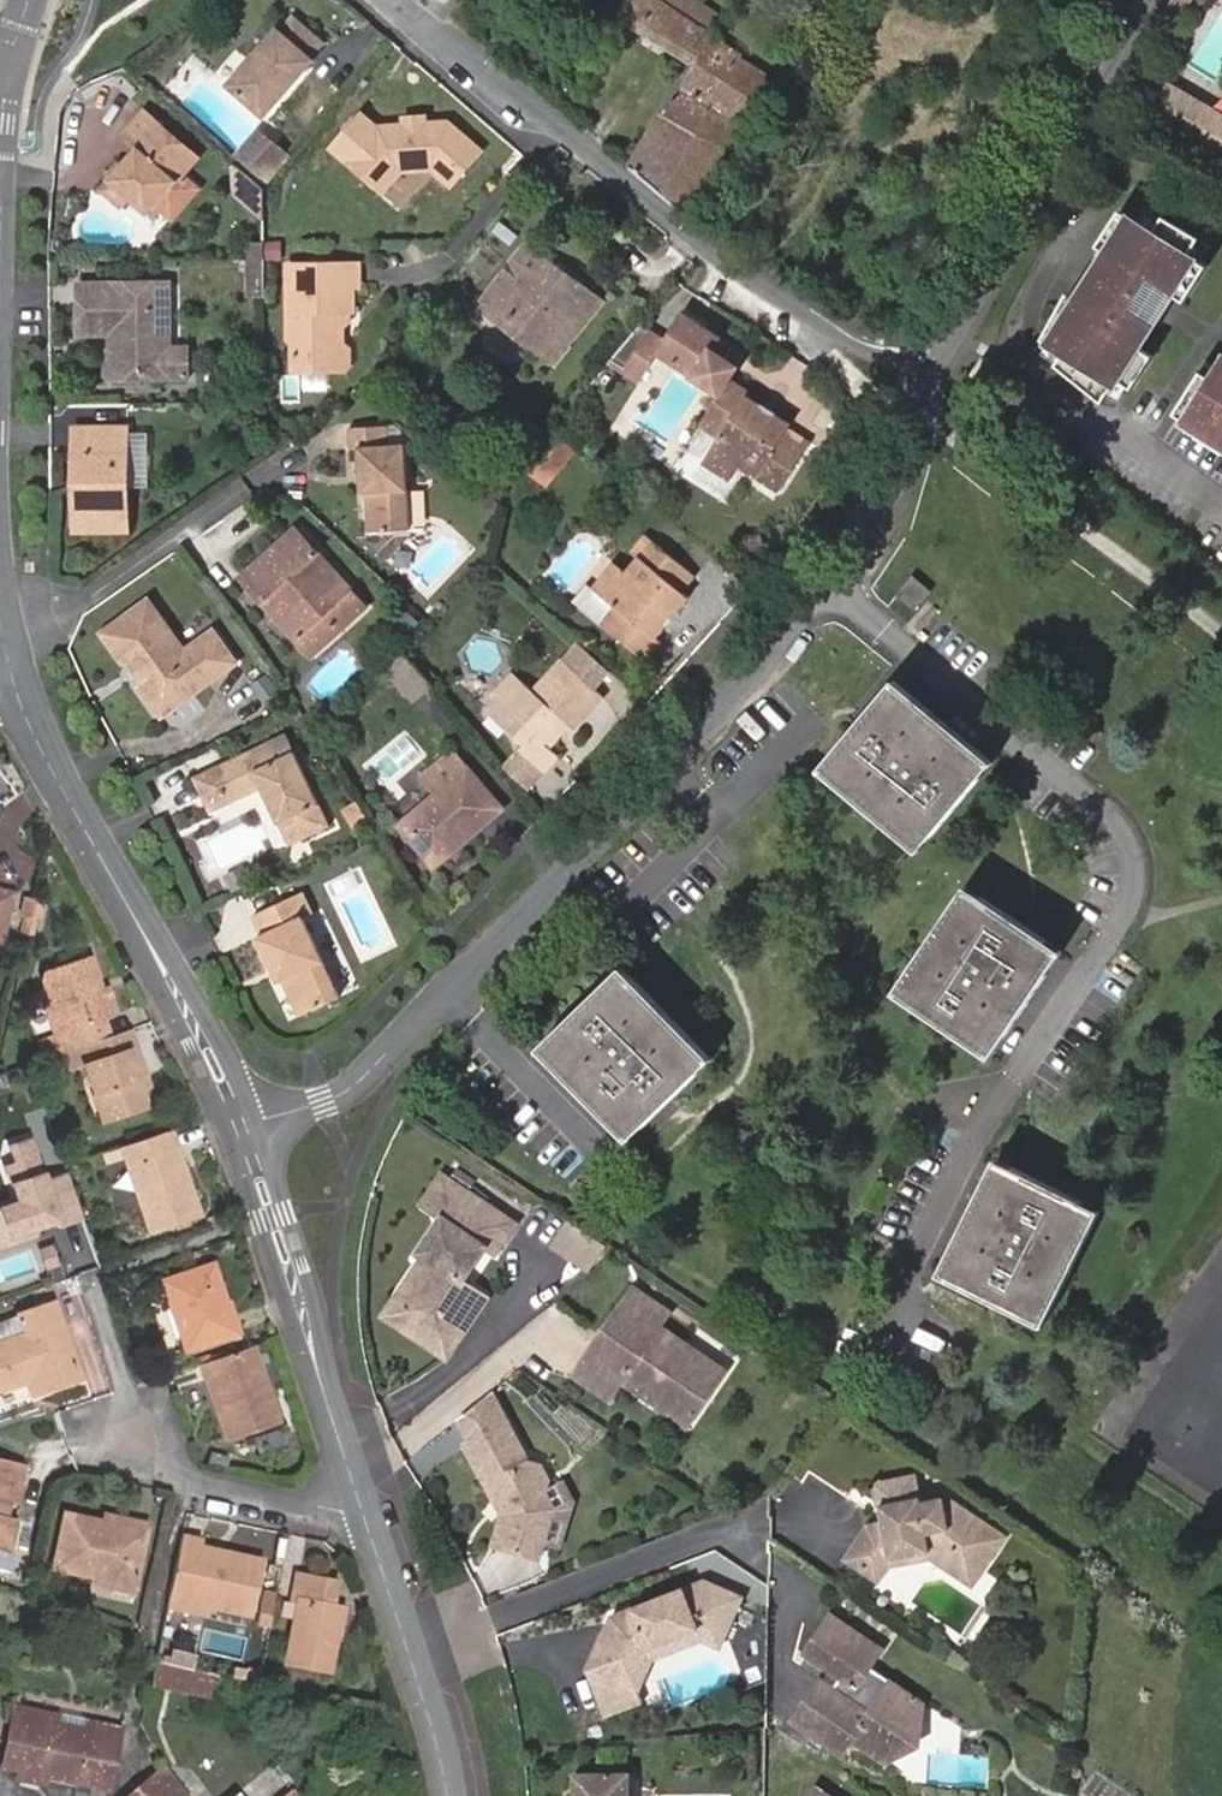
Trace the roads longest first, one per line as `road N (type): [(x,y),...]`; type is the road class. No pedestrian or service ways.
road 1 (residential): [(245,1127),(347,1092),(670,762),(834,579),(877,512),(924,414)]
road 2 (residential): [(447,1795),(418,1656),(345,1460),(245,1127)]
road 3 (residential): [(387,0),(924,414)]
road 4 (residential): [(11,673),(35,737),(245,1127)]
road 5 (residential): [(924,414),(961,329),(1152,0)]

